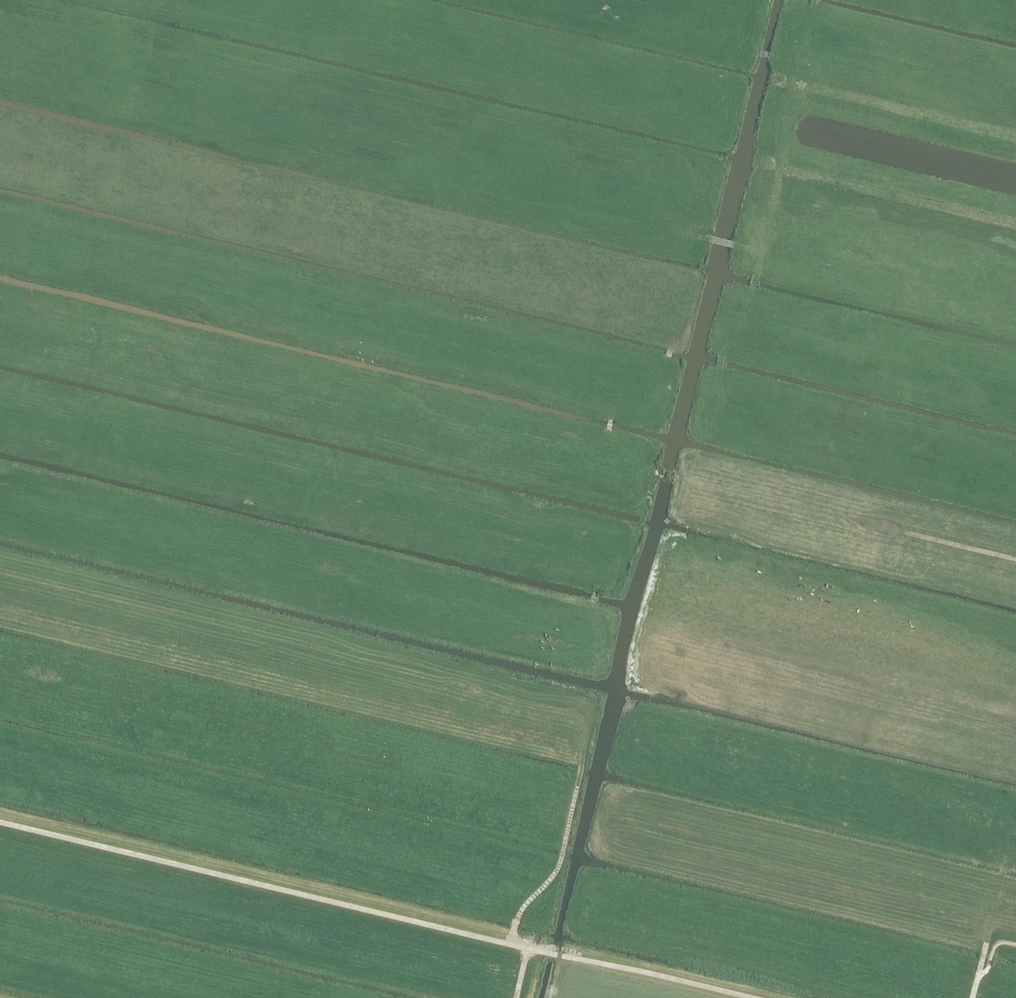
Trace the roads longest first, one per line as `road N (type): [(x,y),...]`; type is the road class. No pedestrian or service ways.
road 1 (track): [(0,65),(738,248)]
road 2 (track): [(1015,560),(679,481)]
road 3 (track): [(1015,298),(756,253)]
road 4 (track): [(796,60),(784,159),(756,253)]
road 5 (track): [(512,945),(528,902),(564,863),(579,786)]
road 6 (track): [(706,39),(568,0)]
road 7 (track): [(719,385),(758,277),(756,253)]

